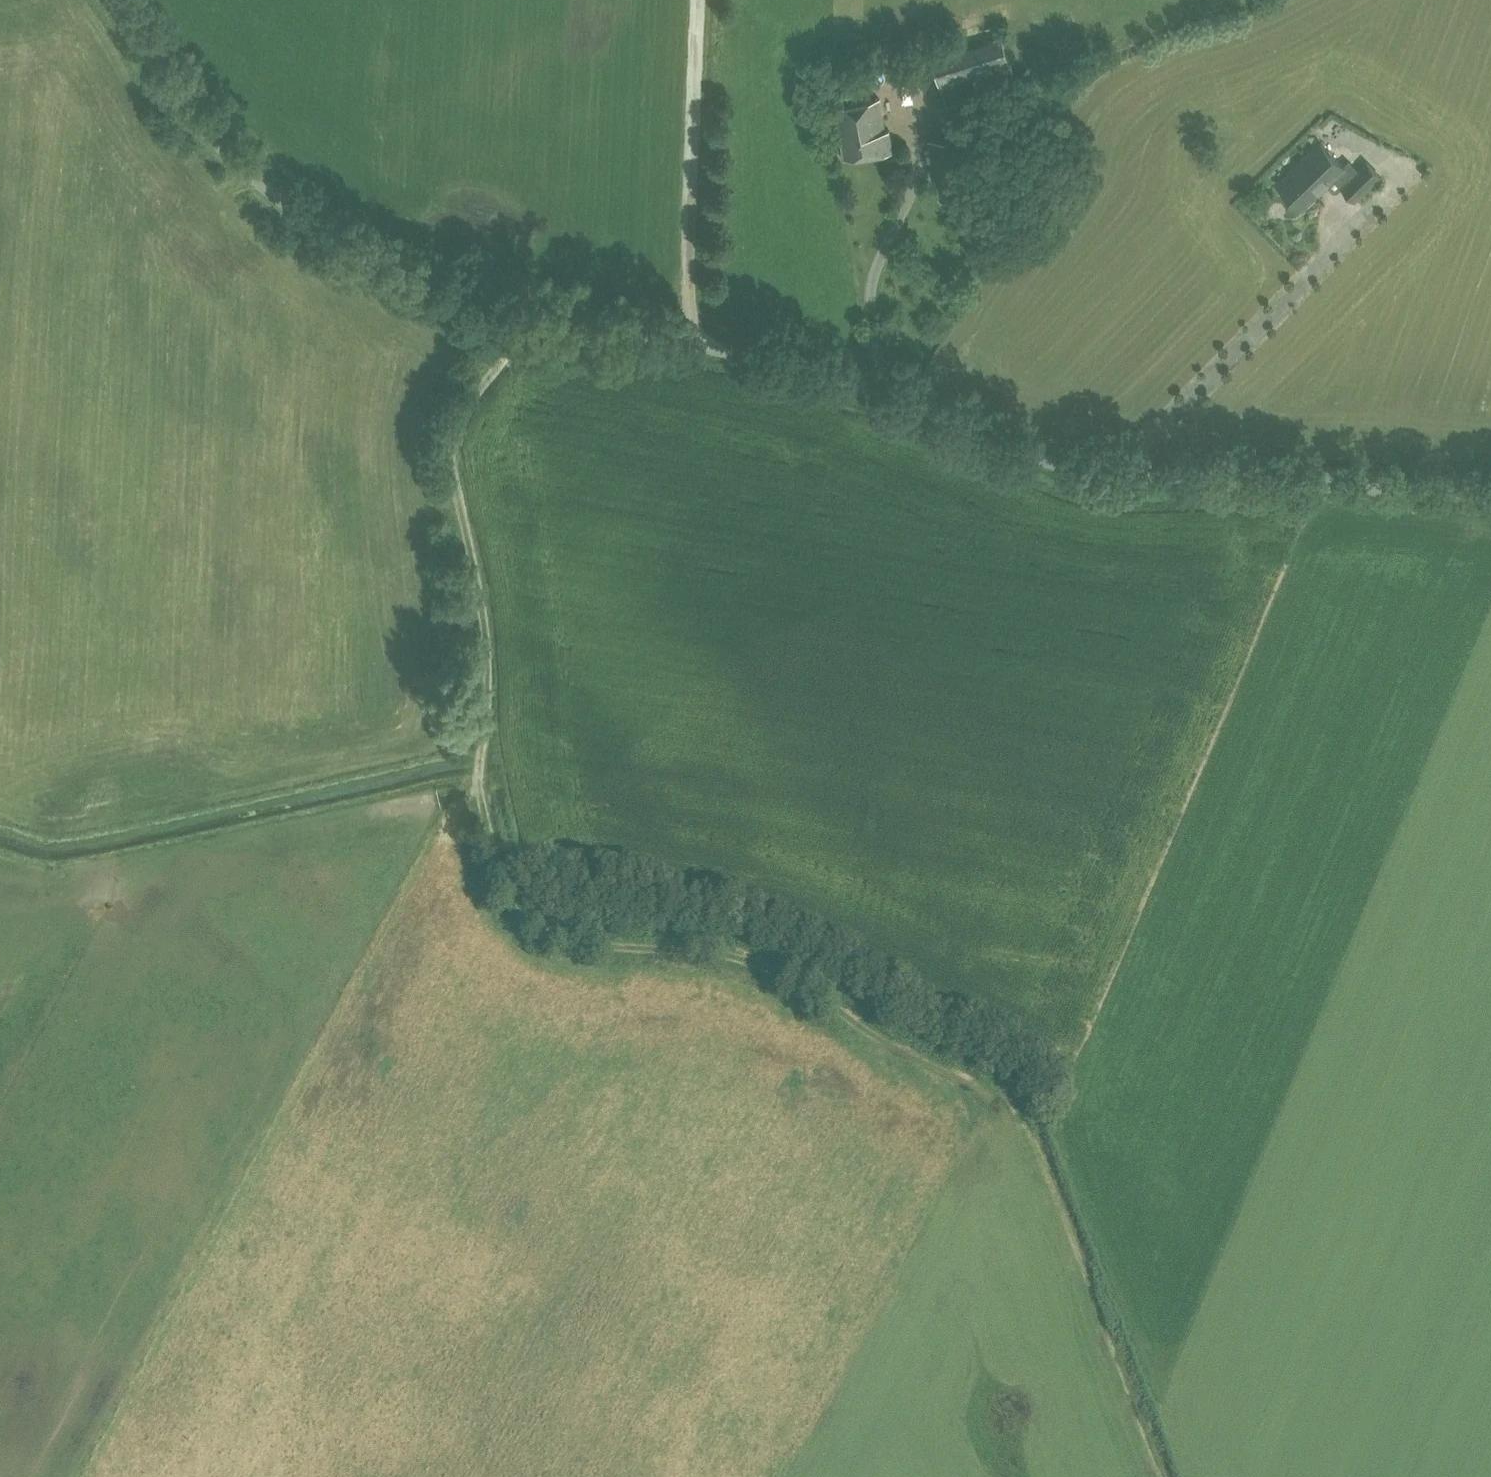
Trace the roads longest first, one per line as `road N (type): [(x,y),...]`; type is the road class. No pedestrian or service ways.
road 1 (track): [(1149,1476),(1019,1138),(997,1101),(869,1034),(800,986),(735,959),(596,949),(551,934),(513,906),(483,817),(486,682),(456,459),(461,422),(537,313)]
road 2 (unclassified): [(1490,501),(1089,475),(809,374),(440,289),(303,219),(231,158),(164,80),(119,0)]

